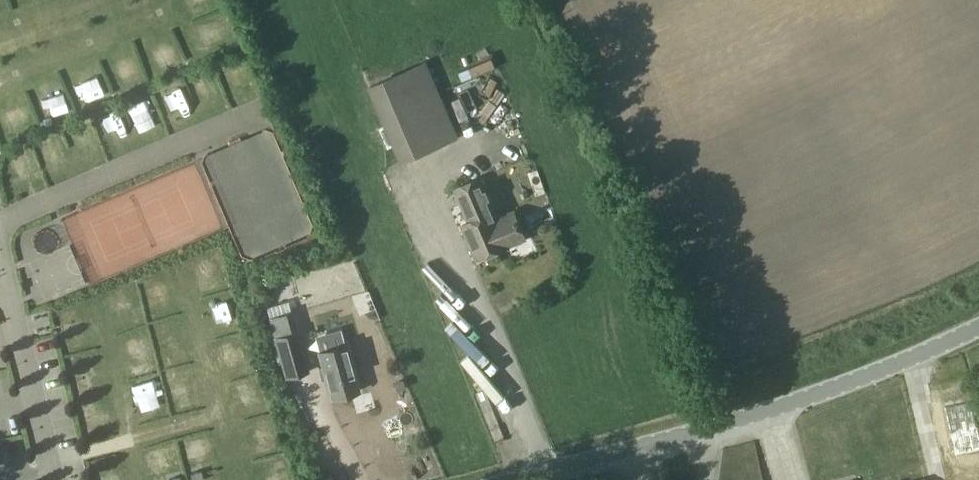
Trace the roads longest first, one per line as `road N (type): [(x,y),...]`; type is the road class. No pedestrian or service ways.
road 1 (unclassified): [(529,479),(826,391),(978,328)]

